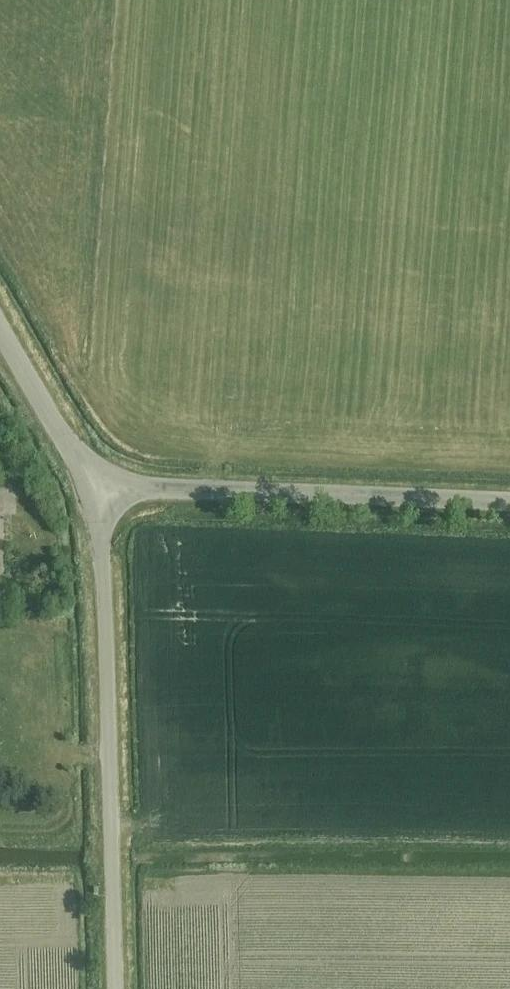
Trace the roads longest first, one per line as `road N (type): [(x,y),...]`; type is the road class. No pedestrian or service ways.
road 1 (unclassified): [(116,988),(105,490)]
road 2 (unclassified): [(509,506),(105,490)]
road 3 (unclassified): [(105,490),(0,326)]

